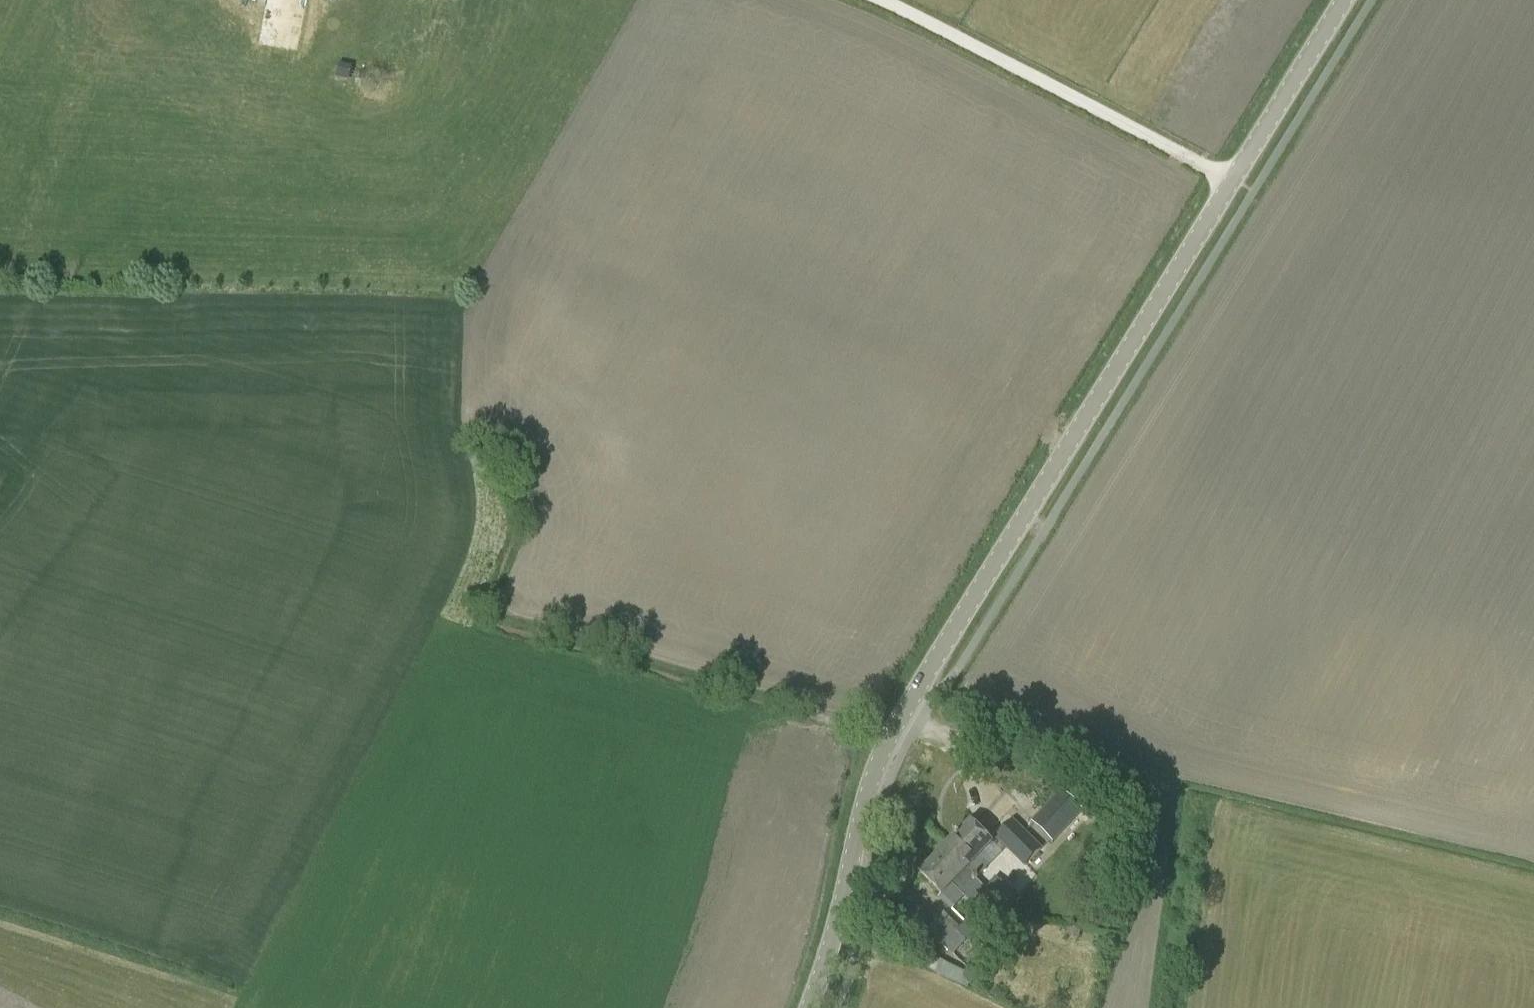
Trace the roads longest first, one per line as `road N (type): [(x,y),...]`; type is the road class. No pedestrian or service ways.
road 1 (tertiary): [(807,1007),(895,723),(1342,0)]
road 2 (track): [(1229,183),(880,0)]

